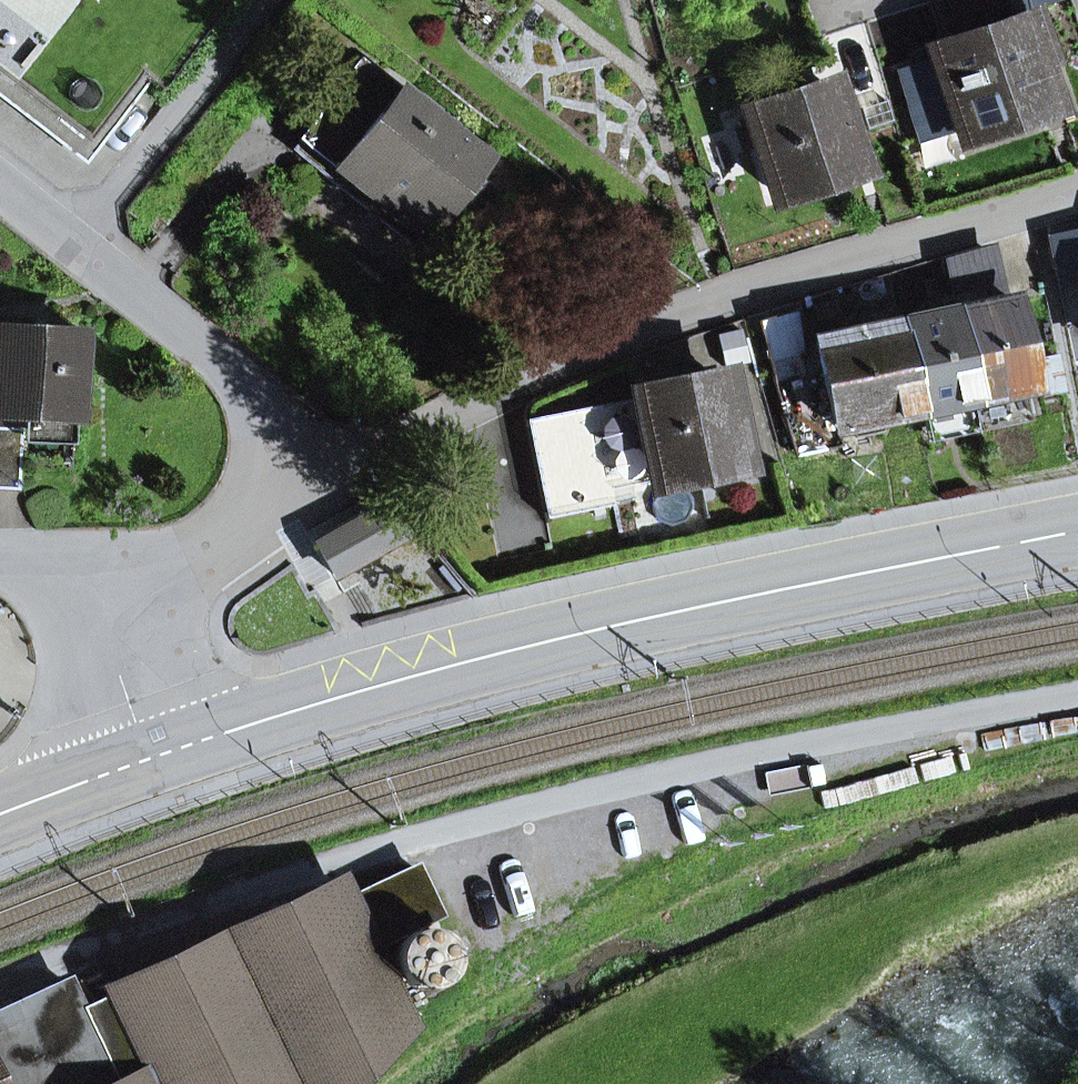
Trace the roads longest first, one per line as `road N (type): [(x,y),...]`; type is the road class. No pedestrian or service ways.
road 1 (primary): [(1077,532),(539,643),(147,757)]
road 2 (residential): [(255,523),(584,351),(731,294),(1077,191)]
road 3 (residential): [(0,989),(362,849),(684,768)]
road 4 (residential): [(255,523),(265,420),(235,374),(75,246)]
road 5 (residential): [(269,0),(75,246)]
road 6 (residential): [(105,616),(255,523)]
road 7 (primary): [(147,757),(0,813)]
road 8 (residential): [(147,757),(105,616)]
road 9 (residential): [(105,616),(49,571),(0,560)]

